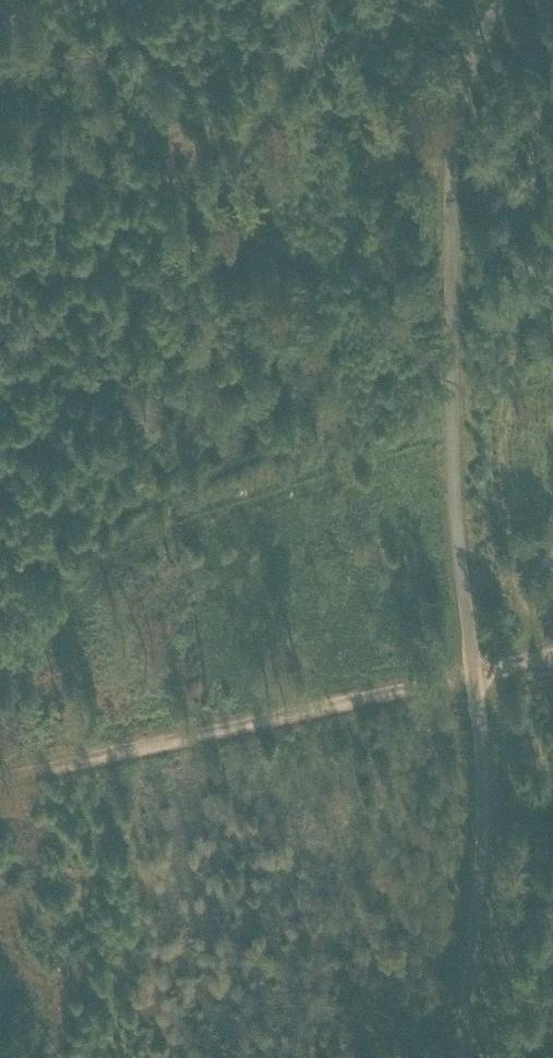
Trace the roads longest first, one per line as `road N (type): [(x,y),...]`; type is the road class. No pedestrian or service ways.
road 1 (track): [(329,0),(146,288),(0,489)]
road 2 (track): [(0,778),(476,672)]

